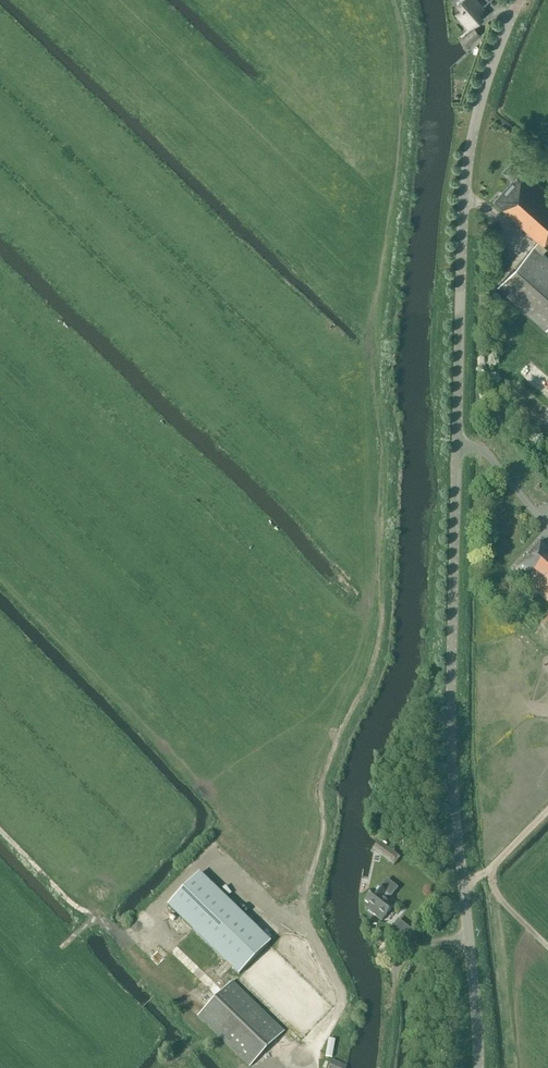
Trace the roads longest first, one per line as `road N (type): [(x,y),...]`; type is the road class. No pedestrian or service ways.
road 1 (tertiary): [(478,1067),(452,729),(463,198),(487,78),(519,0)]
road 2 (track): [(130,937),(89,919),(0,831)]

